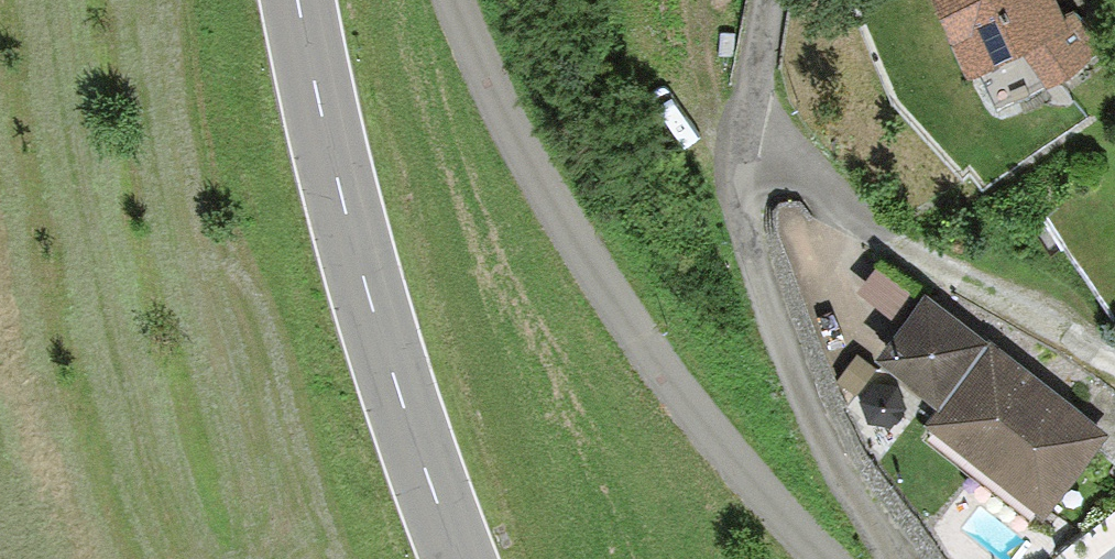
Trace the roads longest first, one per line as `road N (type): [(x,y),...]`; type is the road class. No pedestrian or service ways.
road 1 (residential): [(458,0),(495,94),(571,239),(681,396),(819,558)]
road 2 (residential): [(1114,372),(785,155),(733,139),(758,0)]
road 3 (primary): [(298,0),(375,315),(459,558)]

